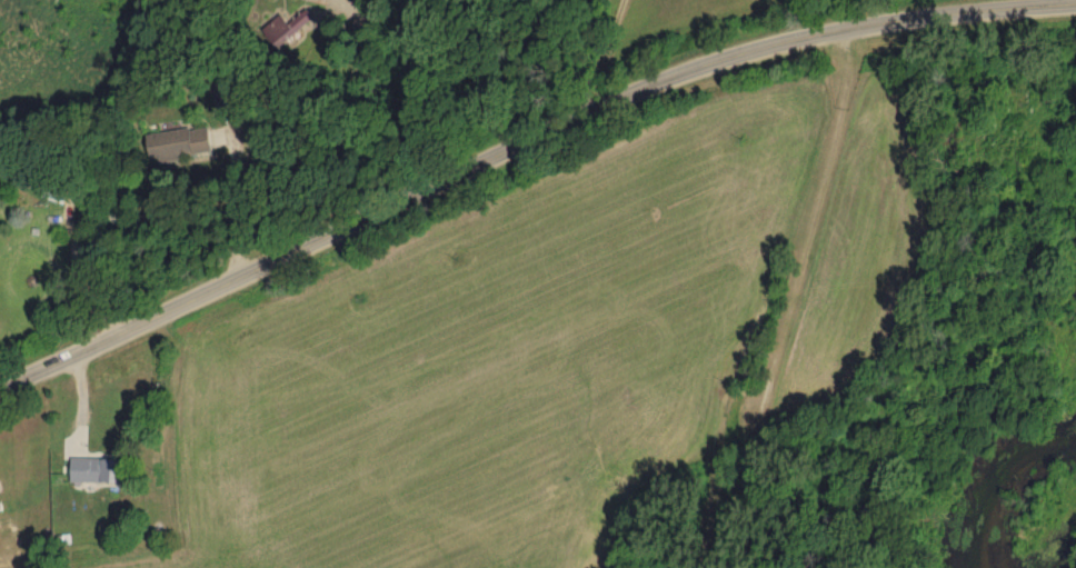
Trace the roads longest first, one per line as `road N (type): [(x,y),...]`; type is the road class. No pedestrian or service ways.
road 1 (tertiary): [(0,385),(578,127),(796,48),(1075,14)]

